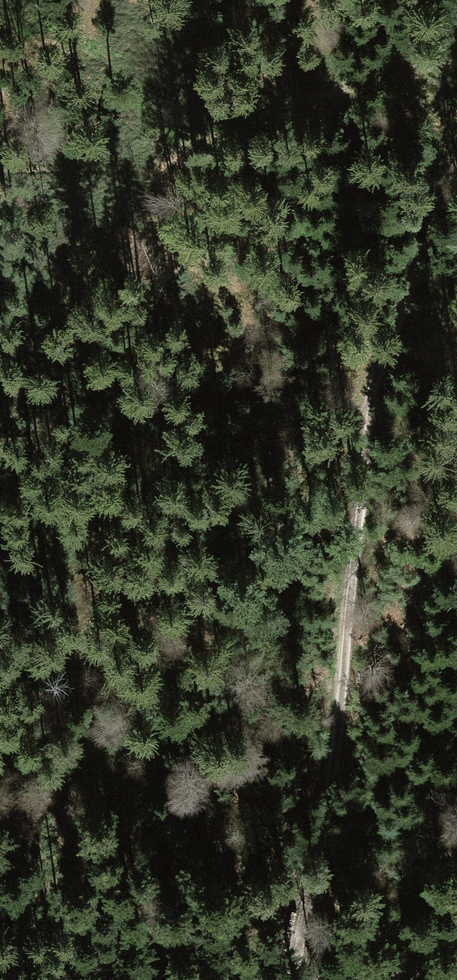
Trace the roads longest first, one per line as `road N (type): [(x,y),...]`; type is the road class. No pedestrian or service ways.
road 1 (track): [(286,979),(332,774),(371,392),(397,303),(456,160)]
road 2 (track): [(371,392),(146,661),(0,867)]

